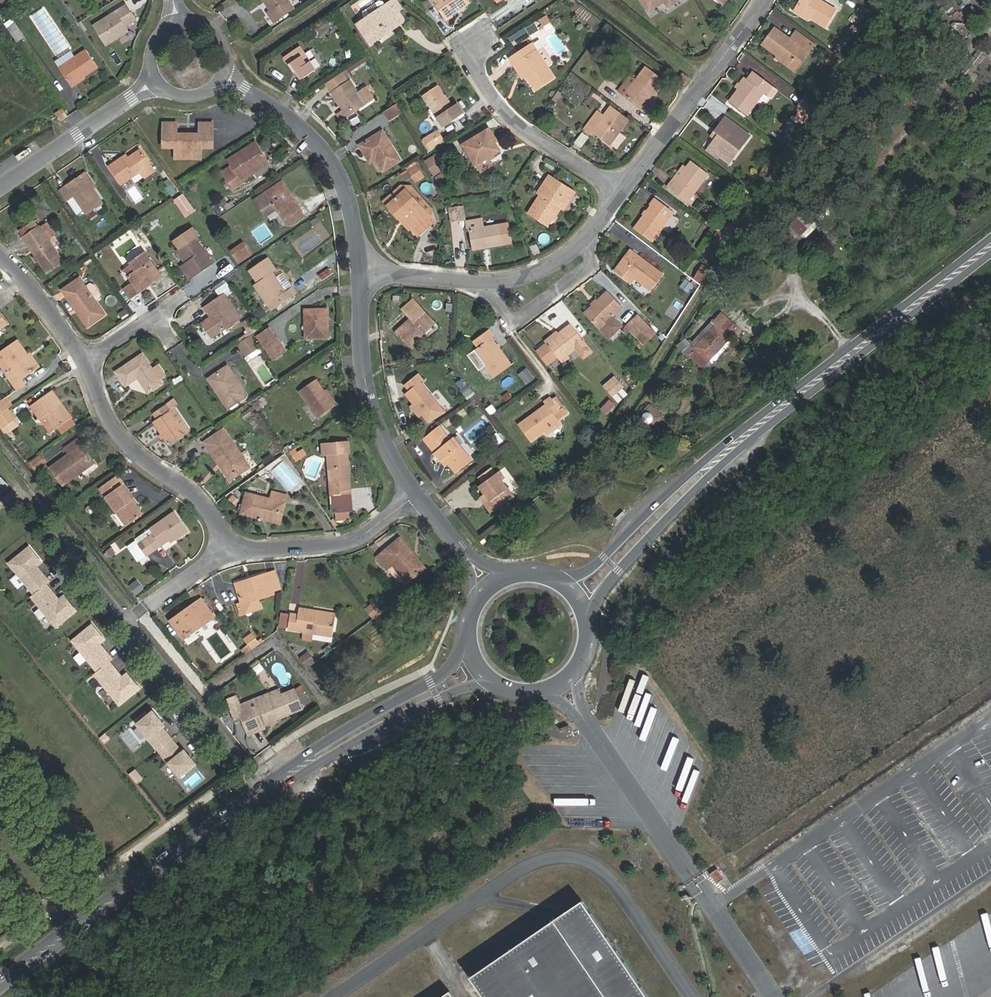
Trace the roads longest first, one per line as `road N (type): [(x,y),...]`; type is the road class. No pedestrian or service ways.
road 1 (primary): [(990,237),(732,437),(595,565),(561,580)]
road 2 (primary): [(590,623),(612,579),(707,478),(990,254)]
road 3 (primary): [(297,769),(0,985)]
road 4 (residential): [(360,274),(468,281),(540,272),(588,239),(622,194)]
road 5 (residential): [(360,274),(344,183),(326,154),(292,116),(223,77)]
road 6 (residential): [(622,194),(764,0)]
road 7 (residential): [(233,534),(196,495),(124,442),(83,361)]
road 8 (residential): [(487,37),(473,47),(482,81),(519,123),(622,194)]
road 9 (residential): [(417,493),(370,393),(360,274)]
road 10 (primary): [(297,769),(446,696),(491,684)]
road 11 (primary): [(467,651),(436,681),(343,731),(297,769)]
road 12 (residential): [(417,493),(352,540),(266,549),(233,534)]
road 13 (residential): [(157,81),(0,188)]
road 14 (primary): [(491,684),(525,696),(559,687),(585,660),(590,623)]
road 15 (residential): [(83,361),(0,255)]

